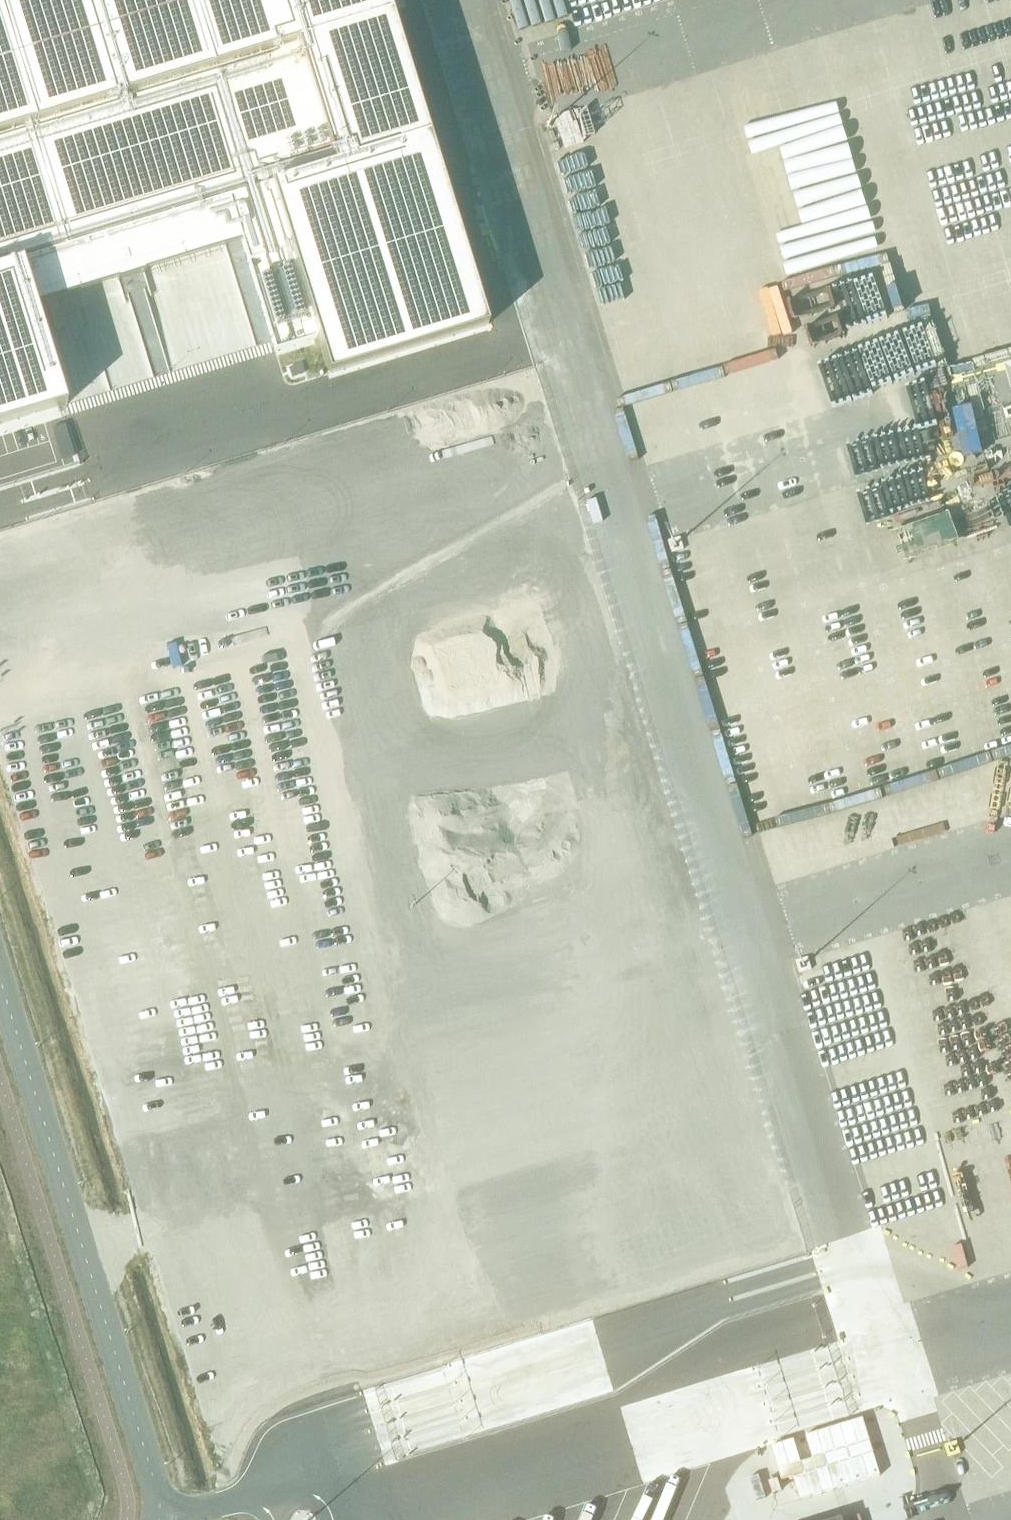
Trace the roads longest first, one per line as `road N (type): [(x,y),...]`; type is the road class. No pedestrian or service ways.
road 1 (unclassified): [(0,964),(158,1478),(163,1519)]

